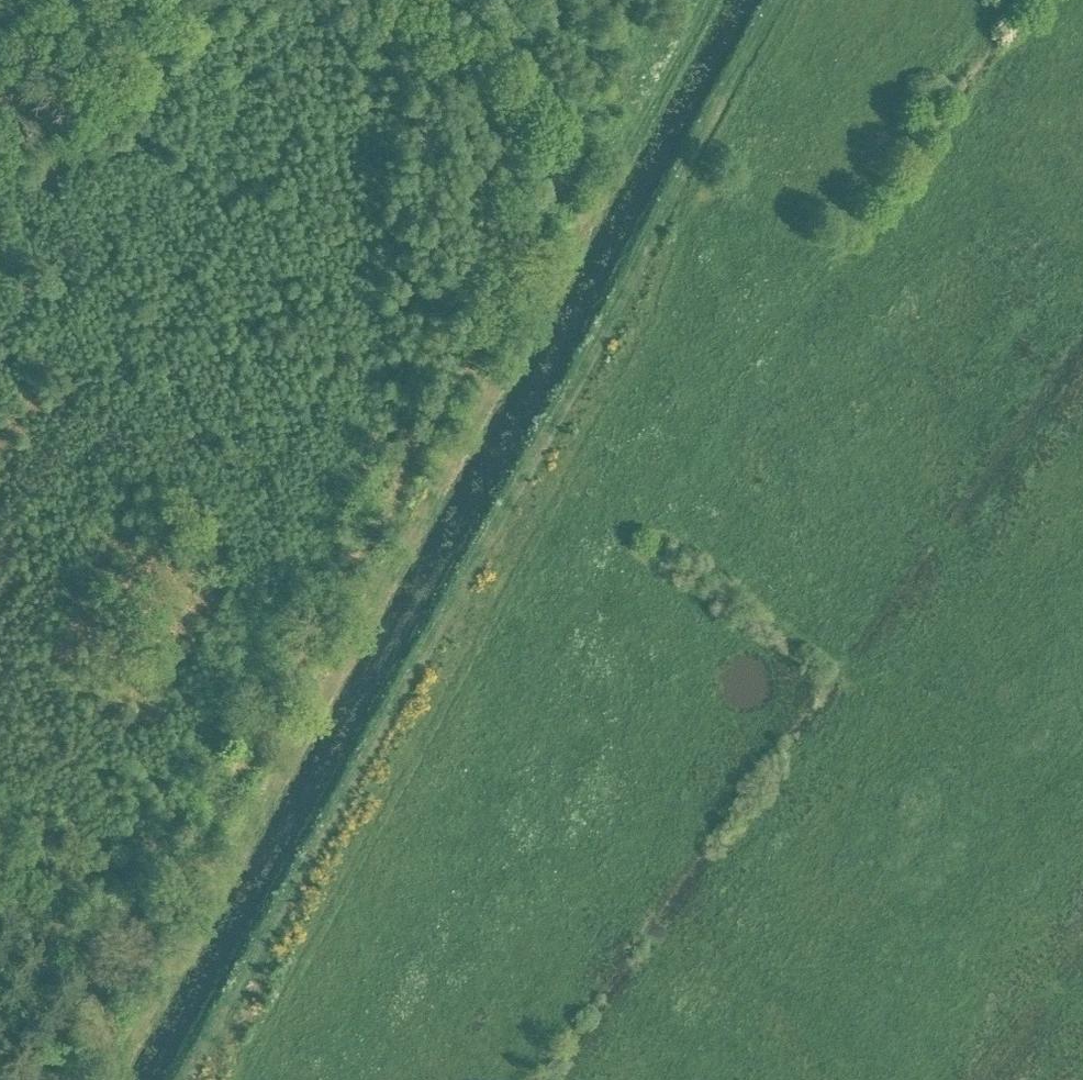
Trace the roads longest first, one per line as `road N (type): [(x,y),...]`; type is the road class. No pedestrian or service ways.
road 1 (track): [(190,1079),(783,0)]
road 2 (track): [(700,0),(297,755),(111,1079)]

